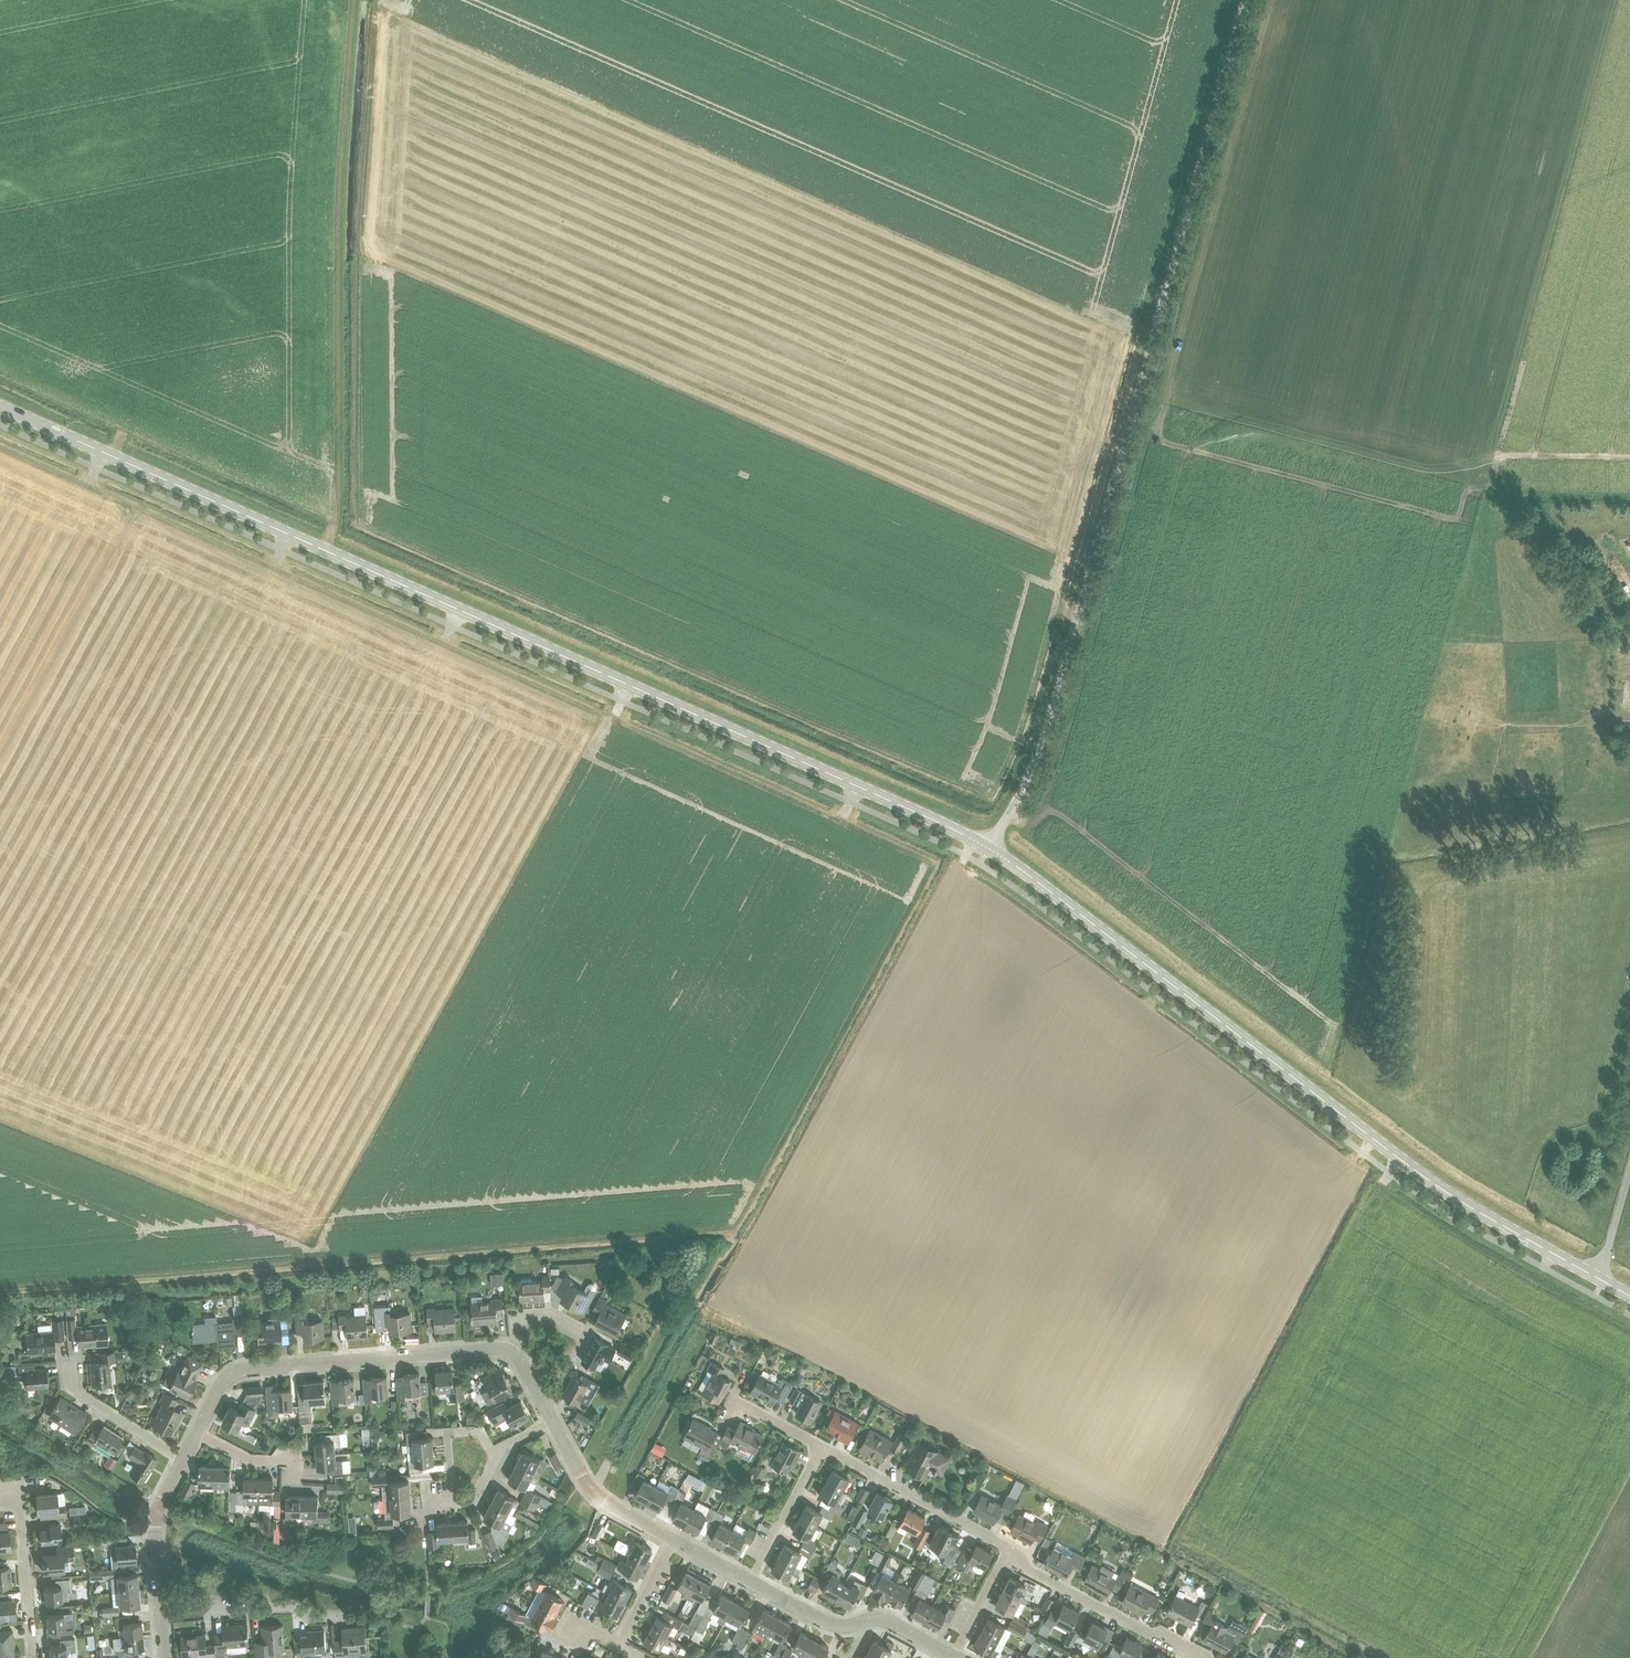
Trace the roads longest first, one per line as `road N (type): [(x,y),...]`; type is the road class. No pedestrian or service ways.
road 1 (unclassified): [(990,849),(0,407)]
road 2 (unclassified): [(990,849),(1048,736),(1245,0)]
road 3 (unclassified): [(1629,1296),(1461,1203),(990,849)]
road 4 (residential): [(512,1351),(242,1371),(228,1380),(199,1432)]
road 5 (residential): [(1201,1657),(1026,1569),(1014,1550)]
road 6 (residential): [(1014,1550),(823,1448)]
road 7 (residential): [(343,1618),(315,1619),(297,1606),(230,1610),(211,1601),(164,1607)]
road 8 (residential): [(676,1541),(595,1493),(555,1420)]
road 9 (residential): [(36,1657),(19,1492)]
road 10 (residential): [(437,1505),(472,1502),(495,1452),(555,1420)]
road 11 (residential): [(185,1461),(76,1389),(74,1364)]
road 12 (residential): [(164,1607),(155,1527),(185,1461)]
road 13 (residential): [(756,1582),(823,1448)]
road 14 (residential): [(871,1626),(833,1623),(756,1582)]
road 15 (residential): [(298,1479),(298,1461),(254,1461),(199,1432)]
road 16 (residential): [(619,1649),(676,1541)]
road 17 (residential): [(957,1657),(1014,1550)]
road 18 (residential): [(823,1448),(740,1404),(724,1422)]

